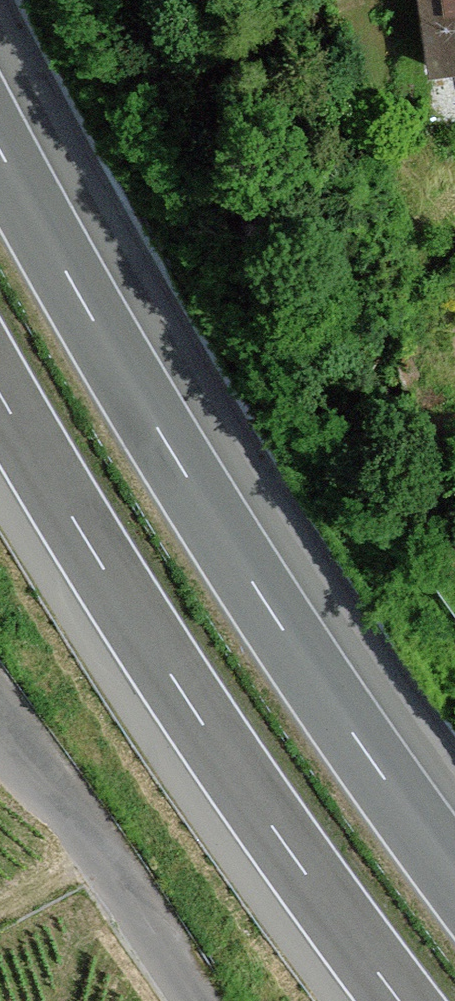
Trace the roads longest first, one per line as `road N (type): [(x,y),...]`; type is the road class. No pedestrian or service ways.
road 1 (motorway): [(454,879),(254,586),(0,151)]
road 2 (motorway): [(0,396),(153,651),(398,1000)]
road 3 (residential): [(0,721),(200,1000)]

